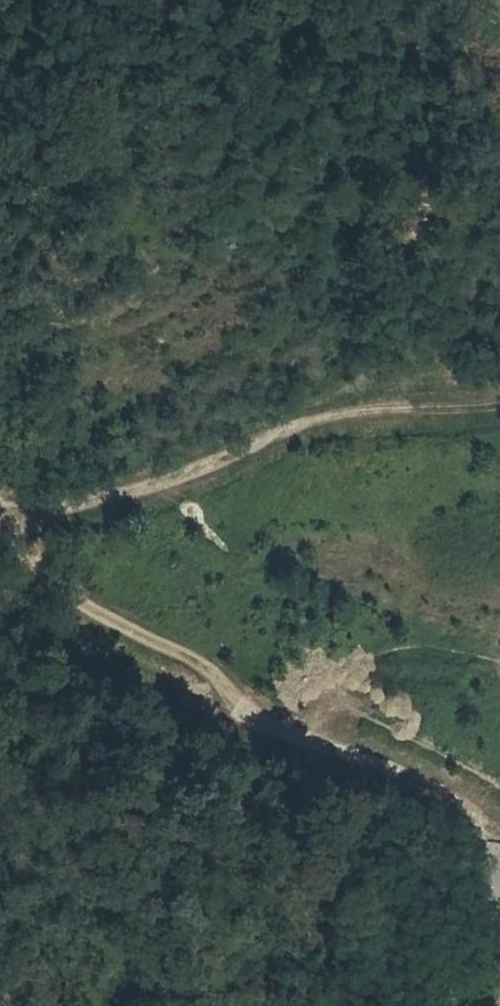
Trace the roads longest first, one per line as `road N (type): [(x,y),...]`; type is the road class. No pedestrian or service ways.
road 1 (track): [(499,408),(330,417),(26,523),(27,555),(68,596),(202,662),(257,719),(443,793),(487,841),(499,881)]

